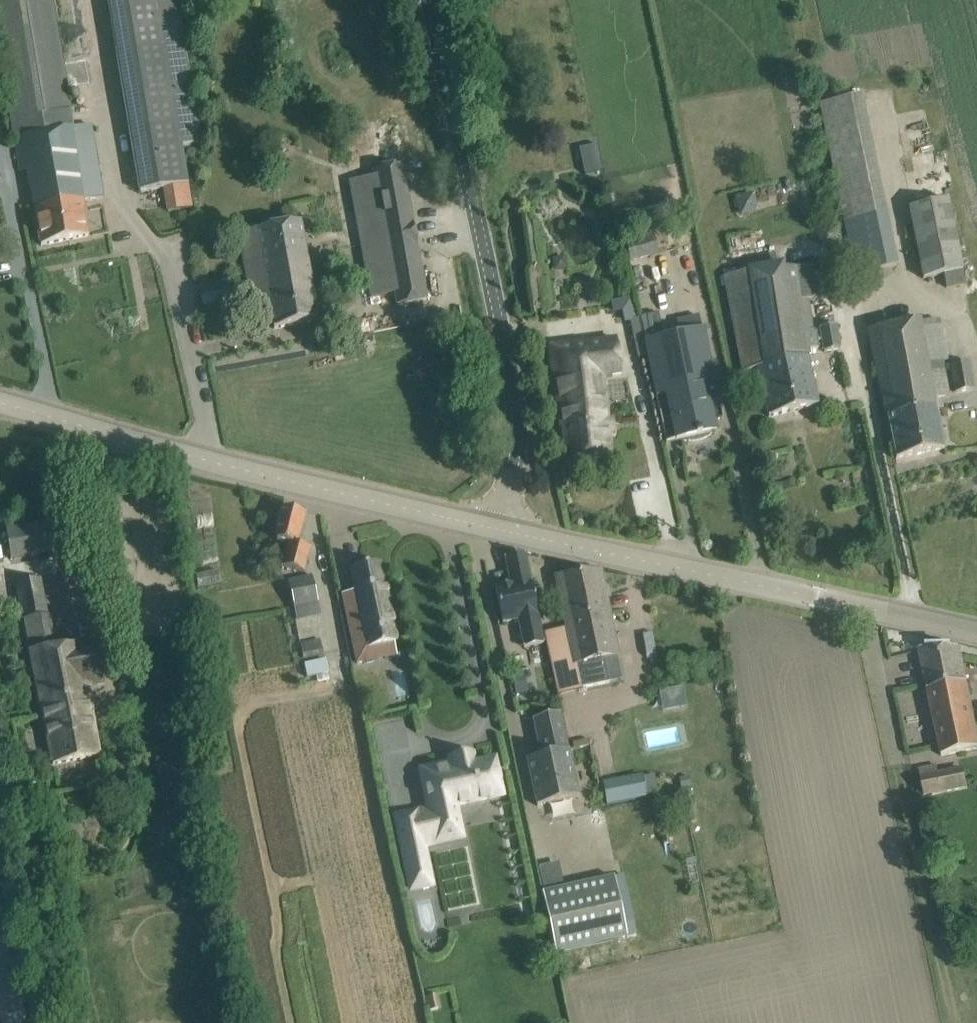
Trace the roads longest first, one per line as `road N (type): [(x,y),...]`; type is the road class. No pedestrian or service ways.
road 1 (unclassified): [(506,531),(520,414),(433,0)]
road 2 (tertiary): [(506,531),(0,402)]
road 3 (tertiary): [(976,632),(506,531)]

